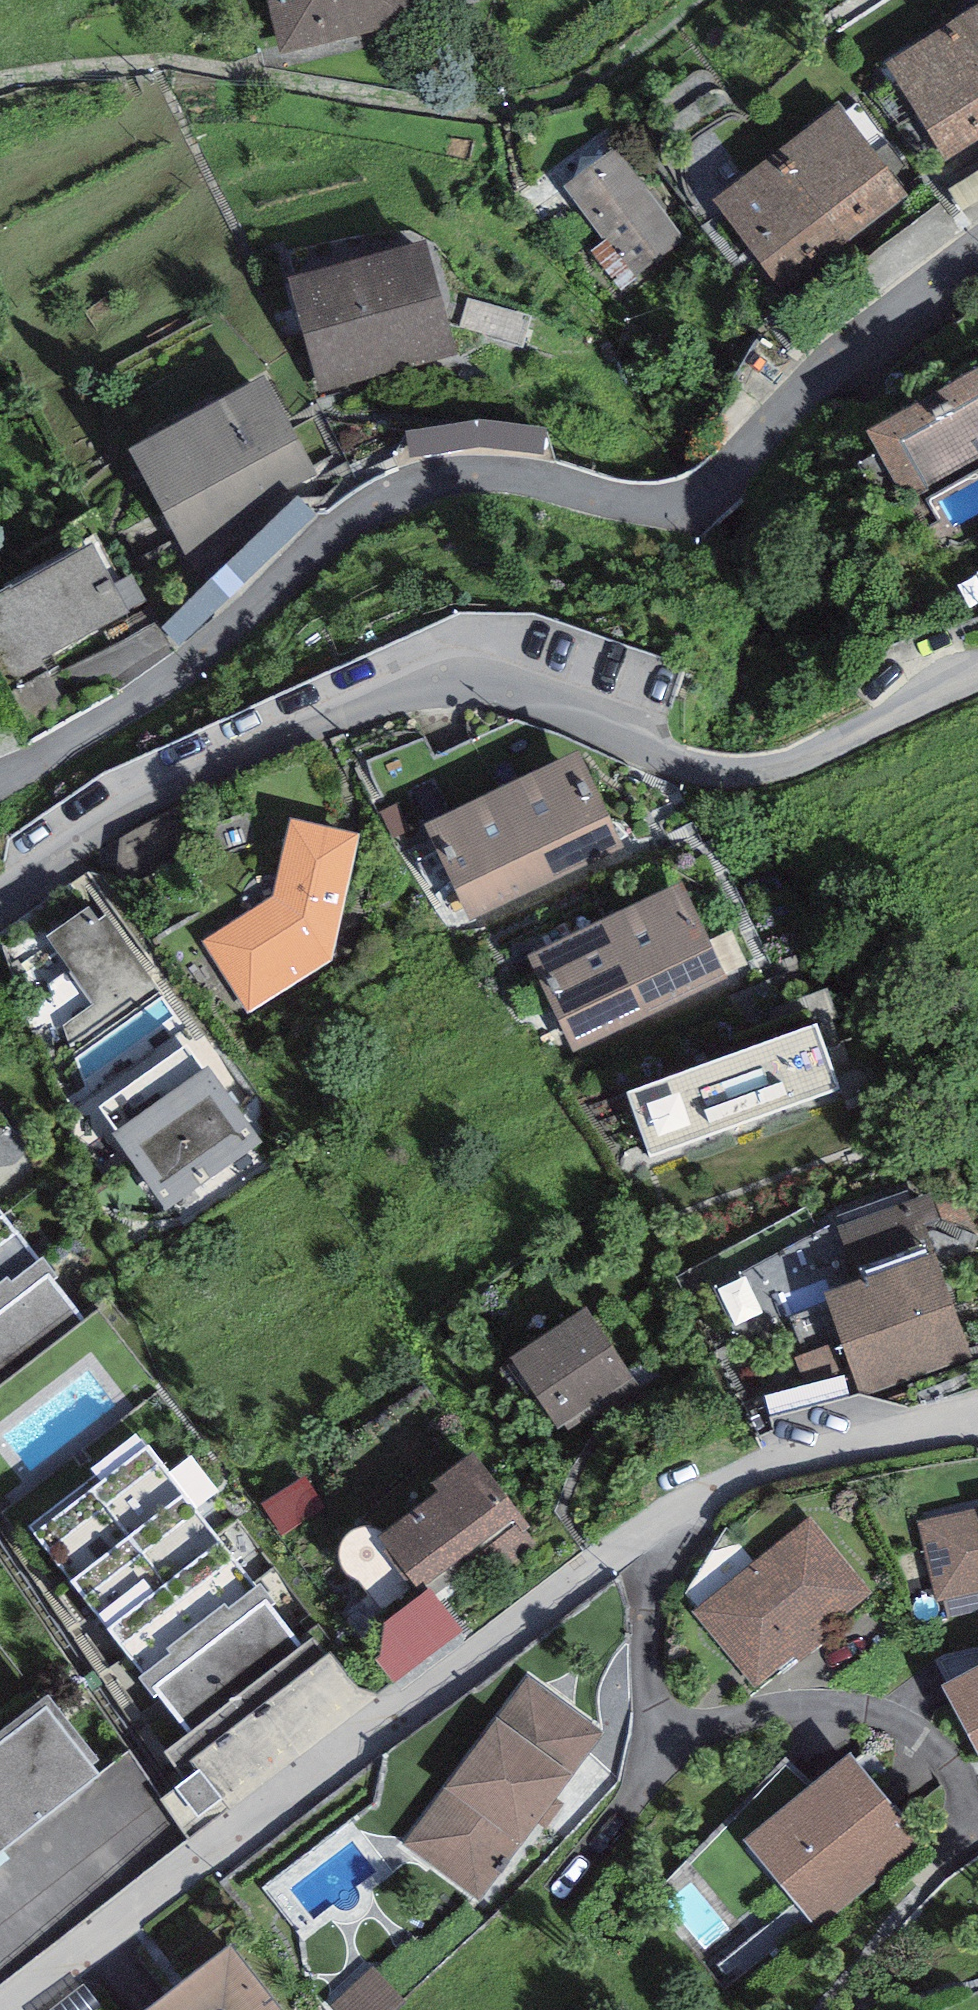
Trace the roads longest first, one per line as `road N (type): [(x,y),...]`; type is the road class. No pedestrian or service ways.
road 1 (residential): [(977,249),(843,357),(698,496),(634,503),(515,473),(458,472),(413,482),(355,511),(176,672),(0,782)]
road 2 (residential): [(977,1428),(763,1478),(648,1542),(460,1673),(34,2009)]
road 3 (residential): [(977,676),(815,753),(734,770),(667,755),(513,689),(473,682),(386,695),(118,814),(0,894)]

